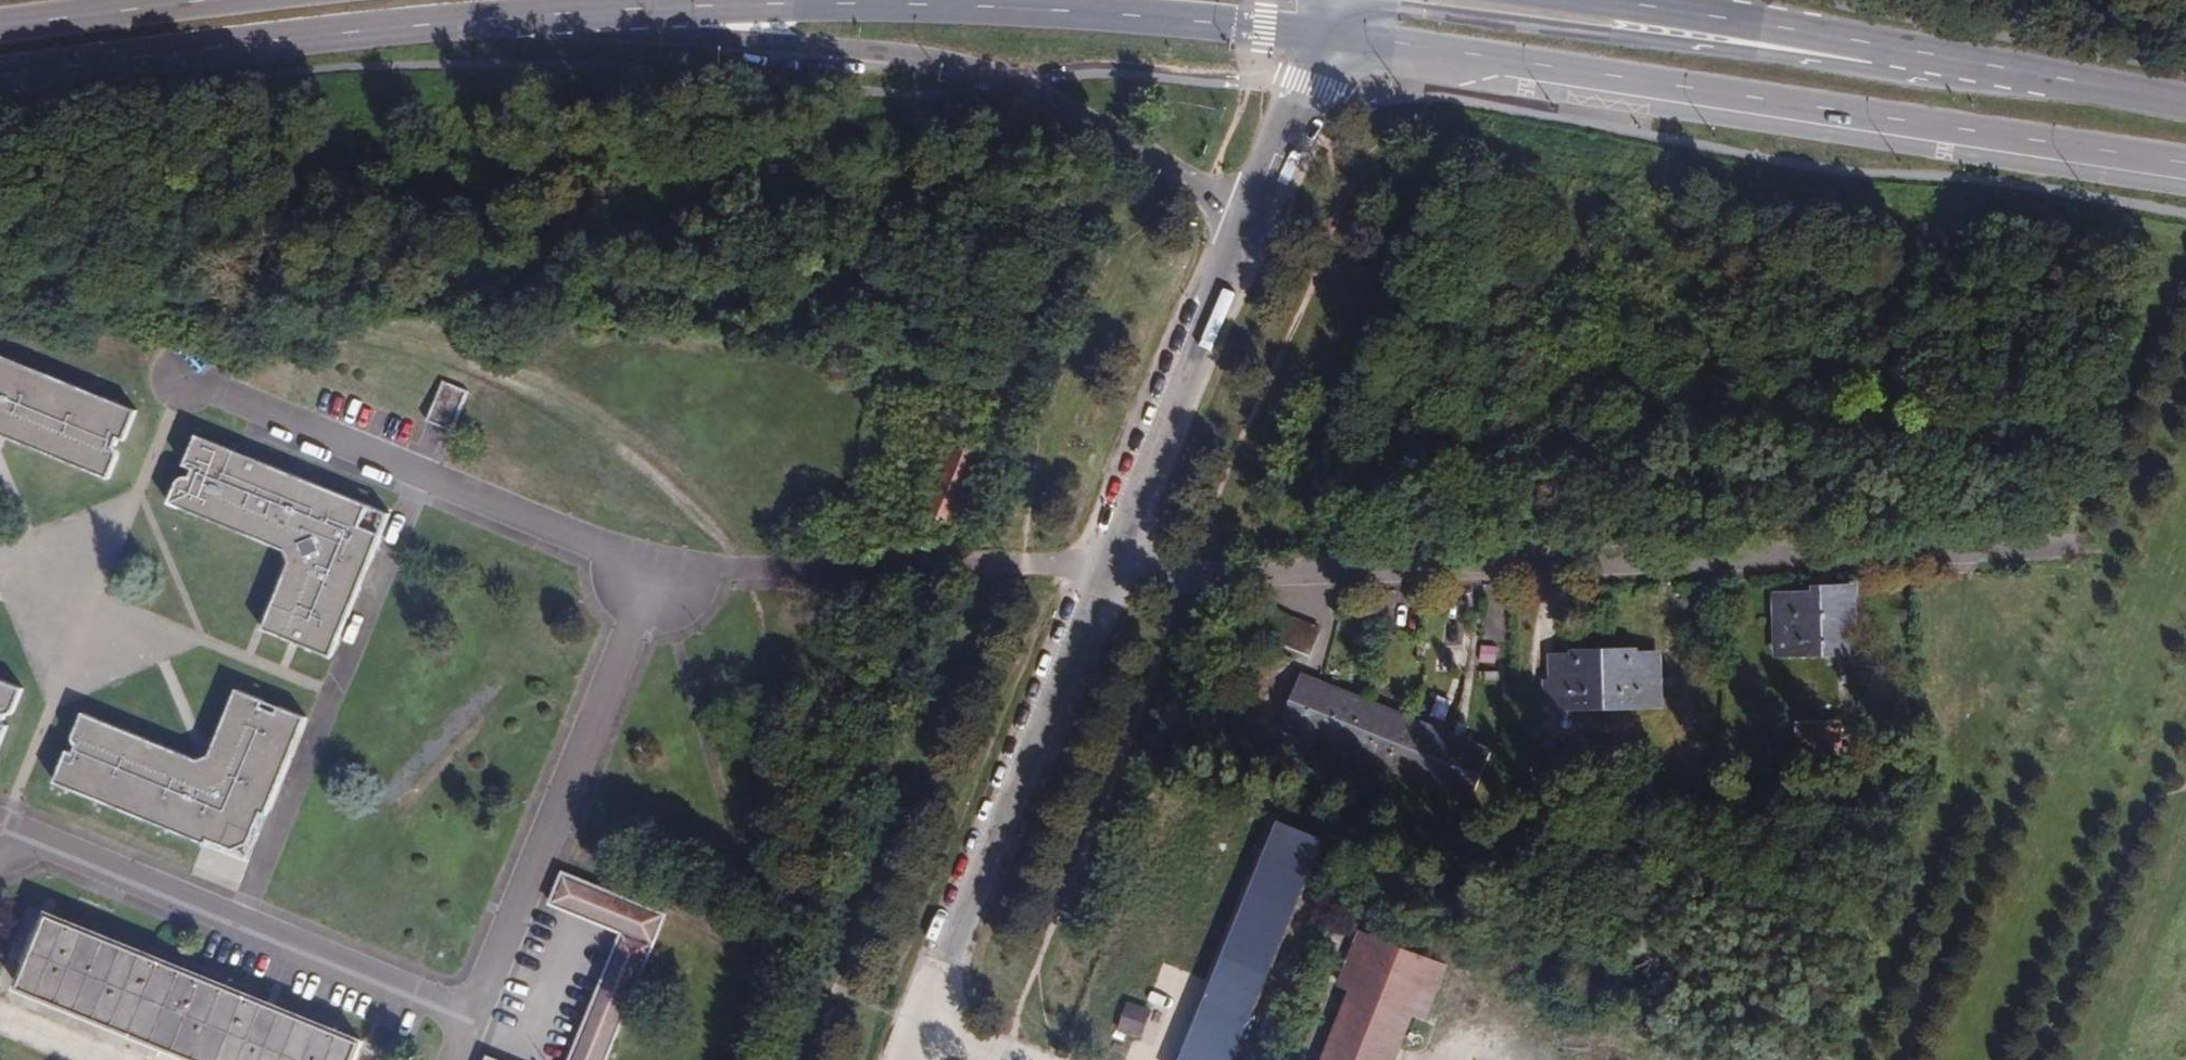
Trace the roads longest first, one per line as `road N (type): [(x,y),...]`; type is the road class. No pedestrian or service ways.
road 1 (residential): [(1108,568),(2153,553)]
road 2 (primary): [(1333,33),(2185,167)]
road 3 (primary): [(559,15),(1044,8),(1333,33)]
road 4 (unclassified): [(559,15),(931,64),(1005,87),(1255,211)]
road 5 (primary): [(1962,61),(1906,78),(1344,6)]
road 6 (primary): [(0,78),(559,15)]
road 7 (unclassified): [(919,1023),(1108,568)]
road 8 (unclassified): [(1108,568),(1255,211)]
road 9 (primary): [(1962,61),(1644,5)]
road 10 (primary): [(254,0),(0,32)]
road 11 (primary): [(2185,104),(1962,61)]
road 12 (unclassified): [(1255,211),(1333,33)]

